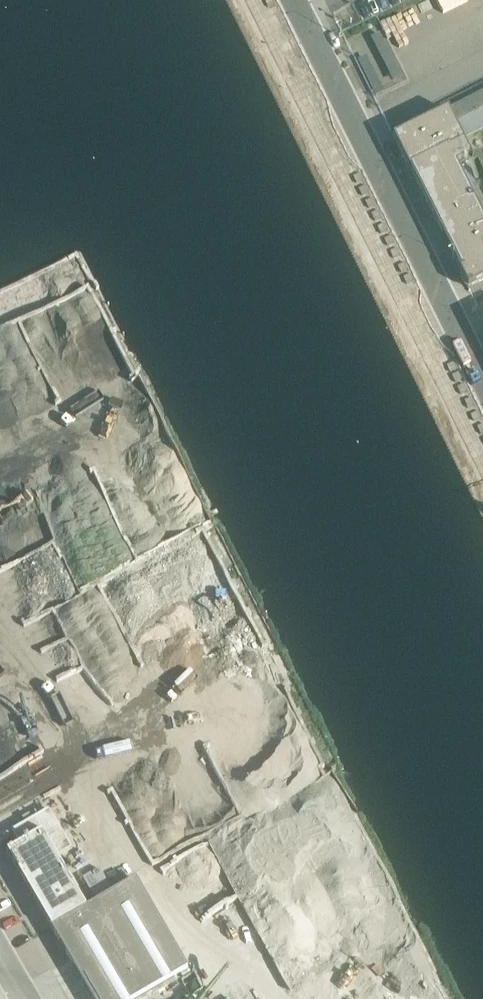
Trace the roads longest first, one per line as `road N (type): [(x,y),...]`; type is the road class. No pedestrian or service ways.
road 1 (unclassified): [(482,377),(295,0)]

